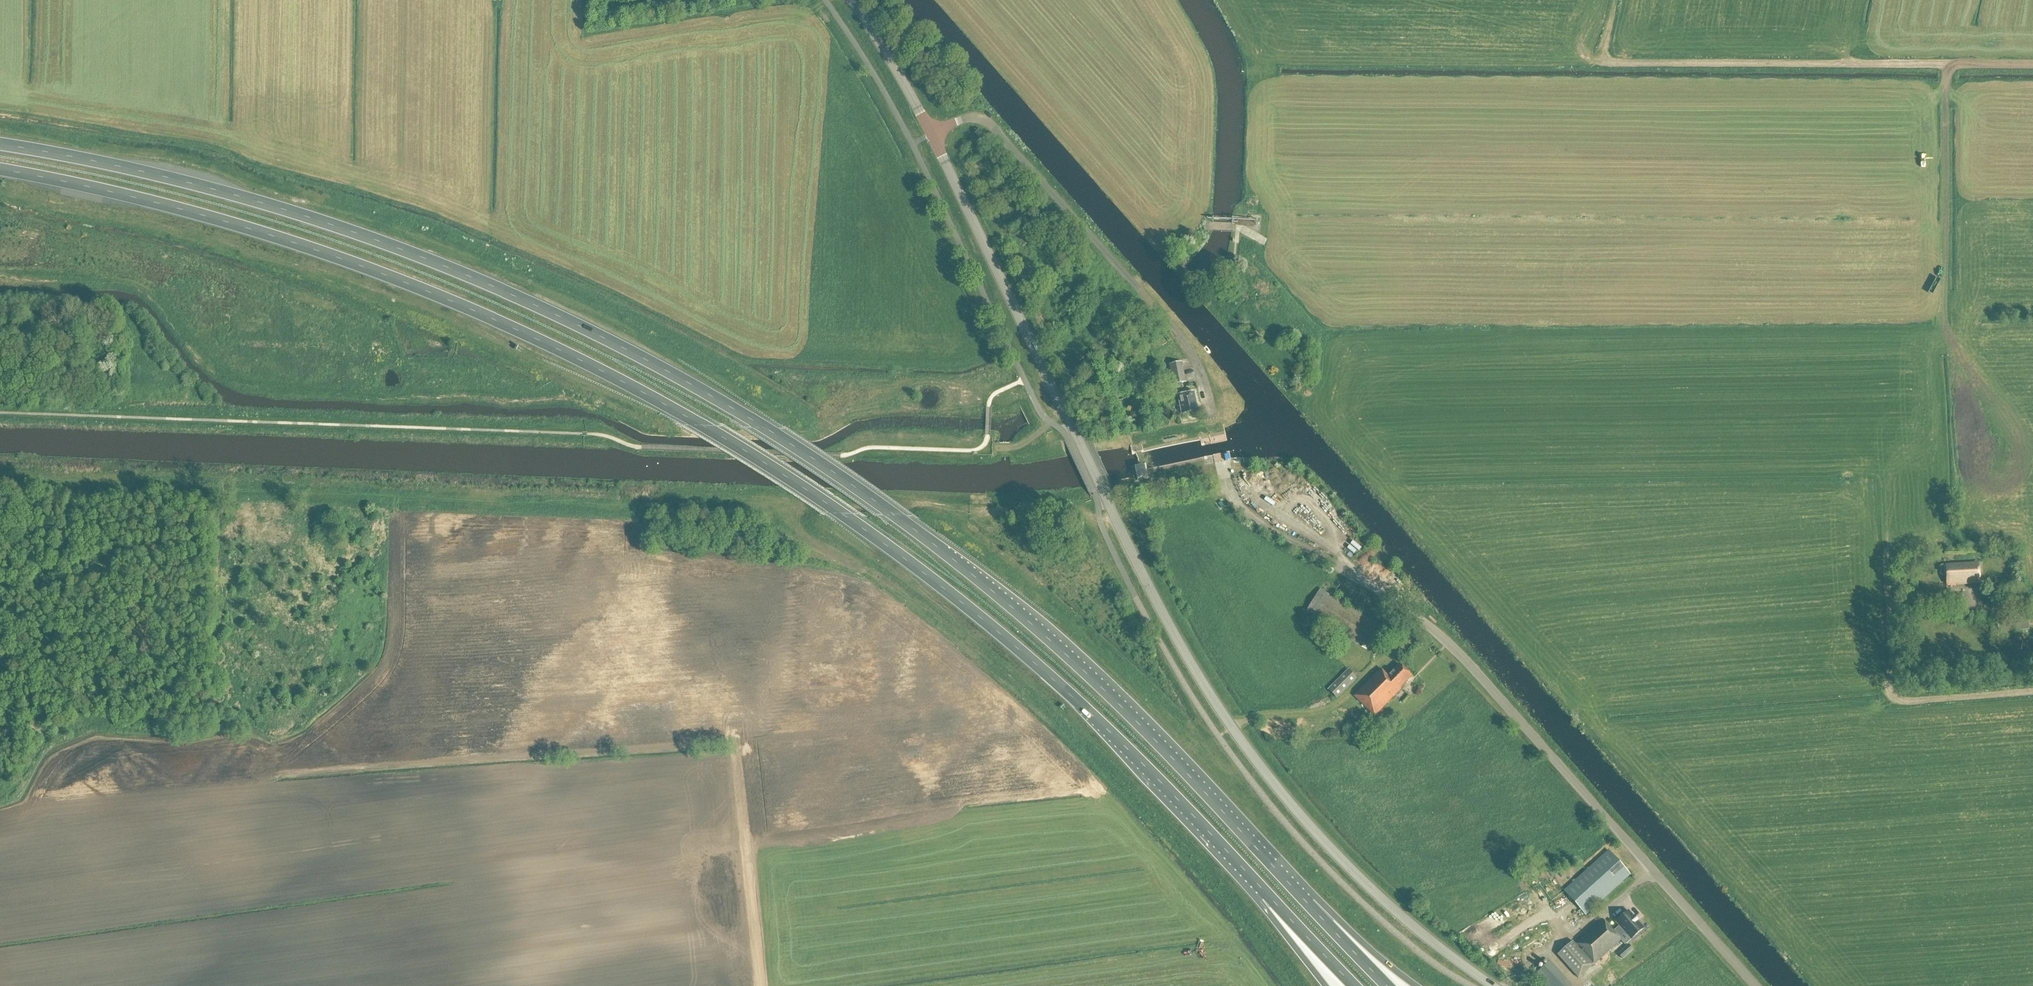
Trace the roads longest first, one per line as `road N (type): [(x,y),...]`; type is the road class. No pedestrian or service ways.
road 1 (trunk): [(1290,884),(1167,752),(1018,612),(899,517),(711,395),(585,328),(347,230),(212,189),(0,144)]
road 2 (trunk): [(0,169),(110,191),(337,257),(471,309),(635,388),(843,514),(964,605),(1096,719),(1259,885)]
road 3 (tertiary): [(1108,504),(1175,639),(1257,764),(1380,901),(1488,985)]
road 4 (unclassified): [(1755,985),(1446,641),(1357,574)]
road 5 (tertiary): [(1108,504),(933,135),(847,0)]
road 6 (track): [(1886,557),(1895,700),(2032,693)]
road 7 (trunk): [(1417,985),(1316,897),(1290,884)]
road 8 (trunk): [(1388,985),(1290,884)]
road 9 (trunk): [(1259,885),(1355,985)]
road 10 (trunk): [(1259,885),(1265,909),(1326,985)]

